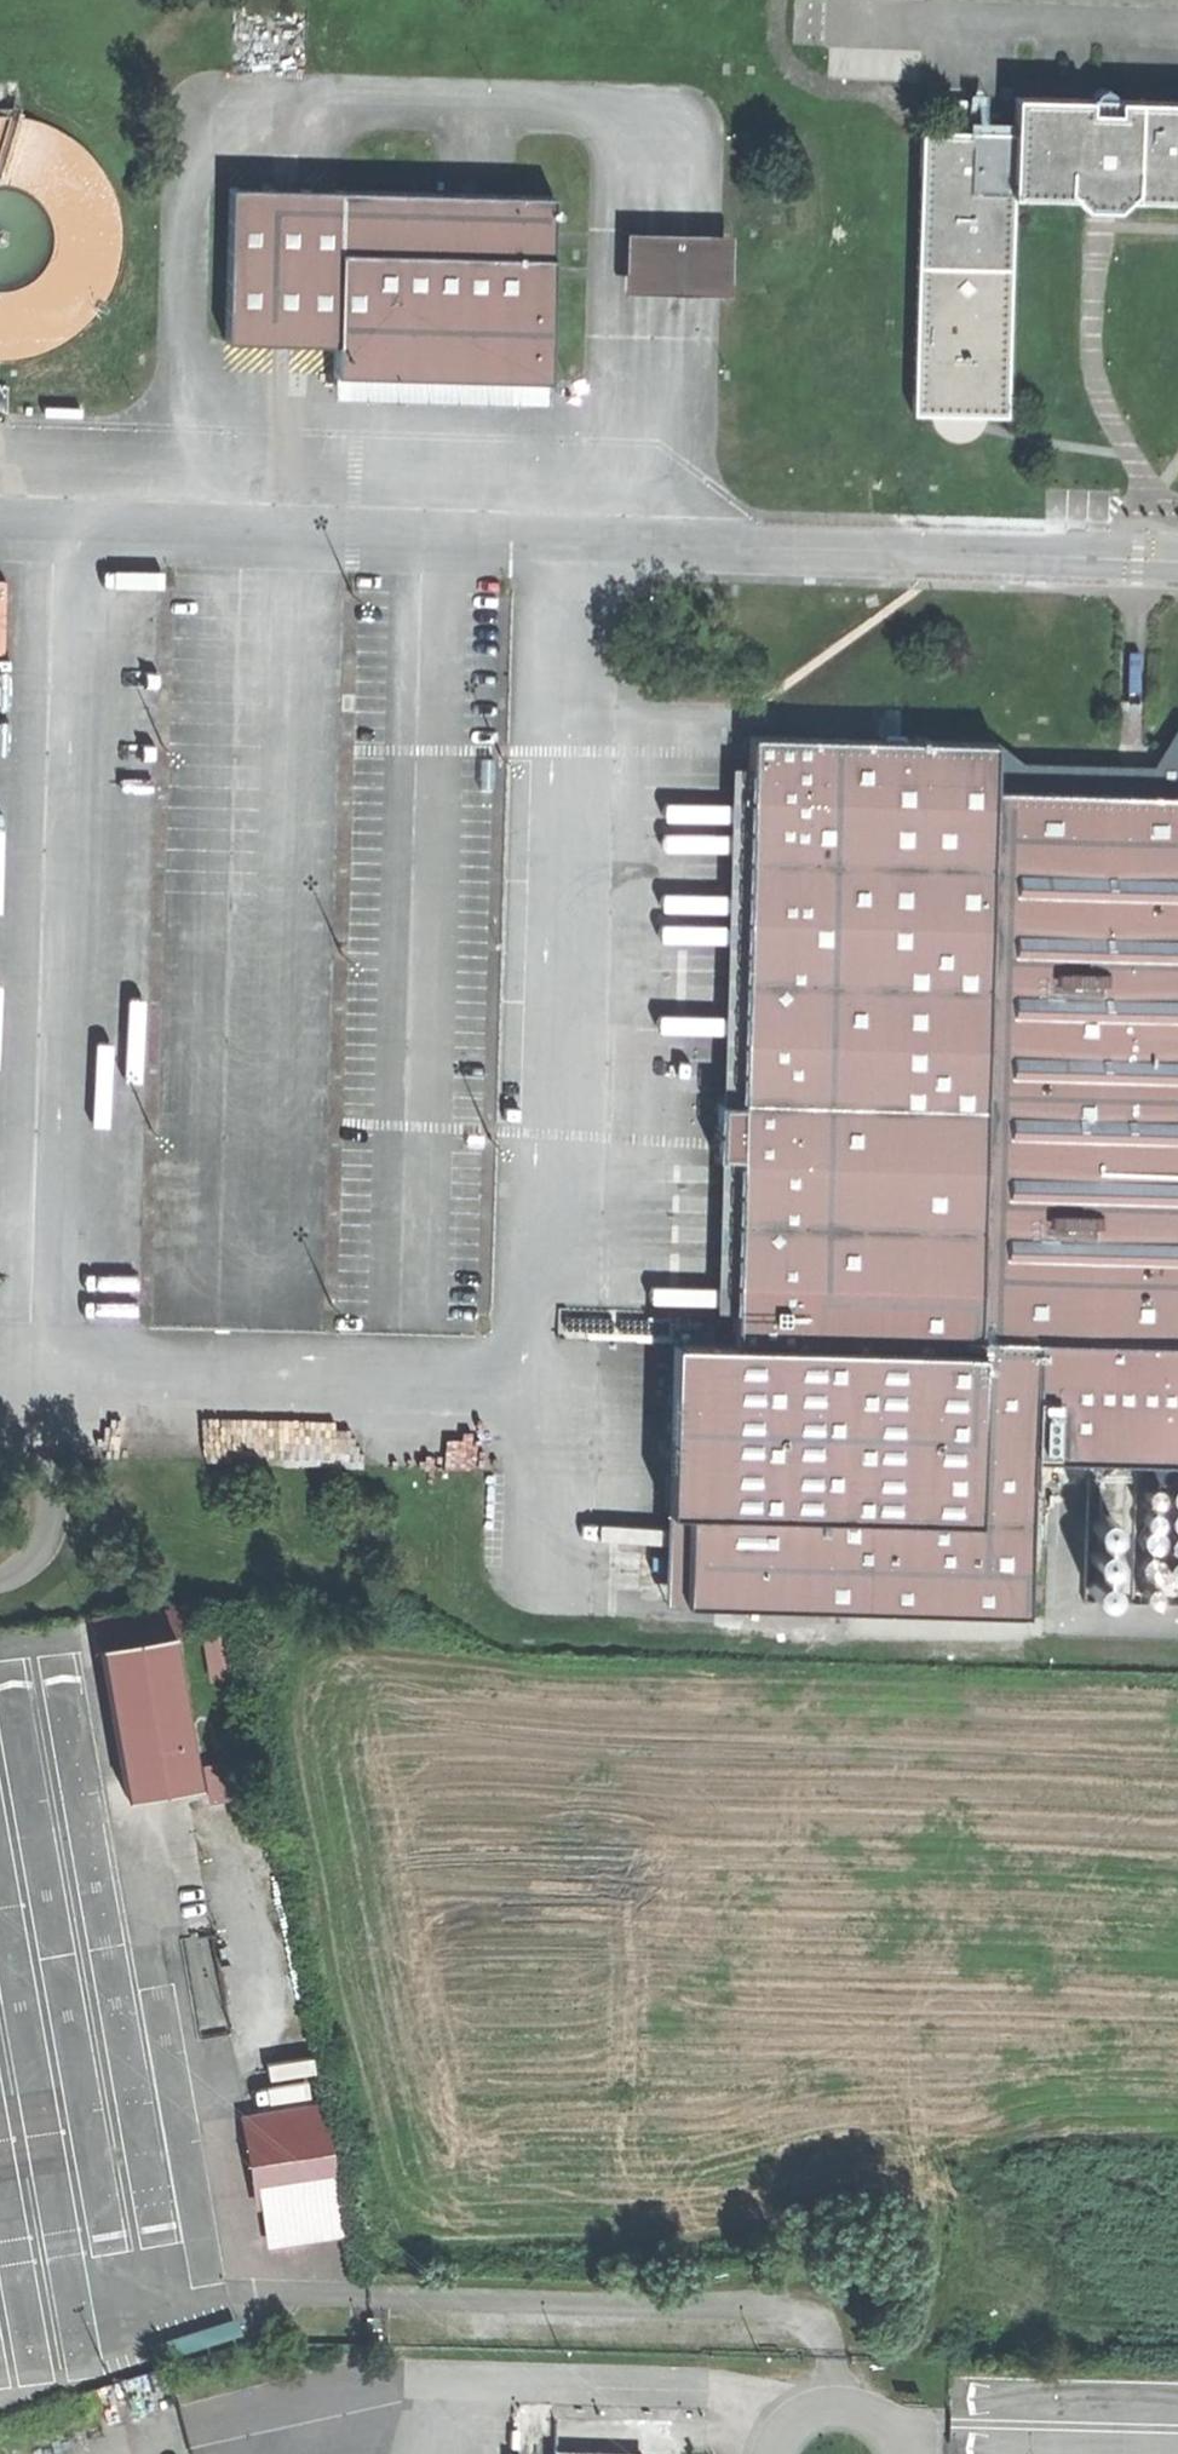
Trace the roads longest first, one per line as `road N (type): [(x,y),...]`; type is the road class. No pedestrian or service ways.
road 1 (unclassified): [(1177,566),(0,525)]
road 2 (residential): [(906,2453),(887,2423),(844,2405),(800,2417),(773,2453)]

